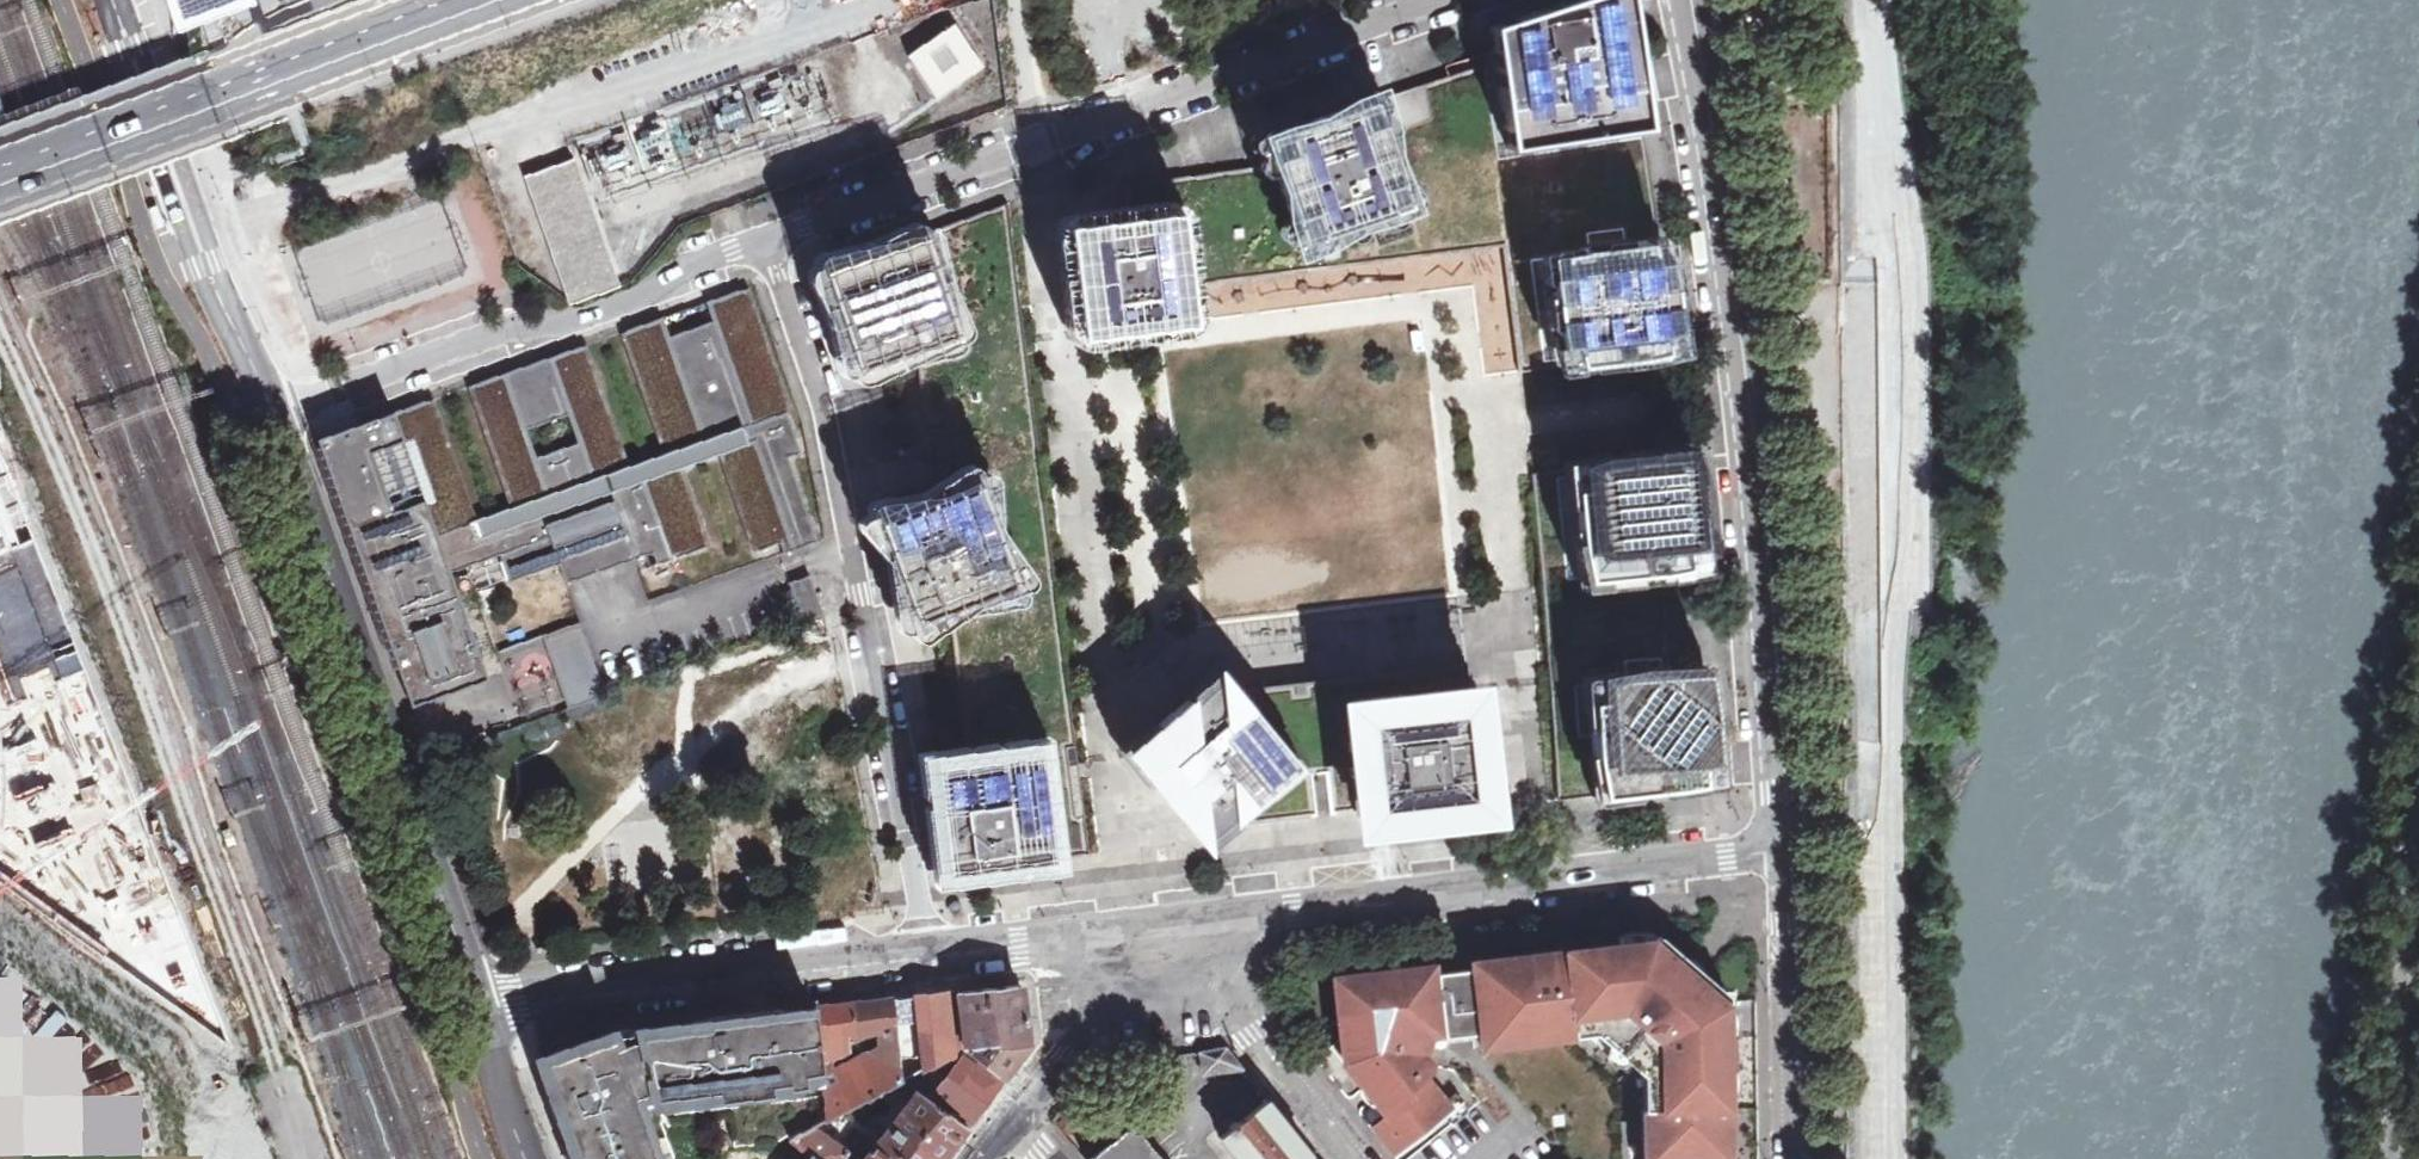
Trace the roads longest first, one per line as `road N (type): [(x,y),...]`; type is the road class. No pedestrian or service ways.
road 1 (tertiary): [(1894,1158),(1892,785),(1905,380),(1873,0)]
road 2 (track): [(0,336),(134,659),(277,1073),(299,1158)]
road 3 (secondary): [(1783,852),(1777,647),(1711,100),(1692,0)]
road 4 (unknown): [(1893,944),(1869,827),(1853,300),(1734,297)]
road 5 (track): [(224,227),(825,18),(858,23),(890,96)]
road 6 (residential): [(769,241),(818,406),(928,955)]
road 7 (residential): [(769,241),(1440,0)]
road 8 (residential): [(262,412),(467,1009)]
road 9 (residential): [(262,412),(516,324),(565,321),(648,293),(684,267),(769,241)]
road 10 (unclassified): [(1251,921),(1783,852)]
road 11 (secondary): [(0,172),(419,19),(497,0)]
road 12 (unclassified): [(467,1009),(928,955)]
road 13 (residential): [(112,0),(203,270),(262,412)]
road 14 (unclassified): [(928,955),(1251,921)]
road 15 (secondary): [(1788,1158),(1783,852)]
road 16 (residential): [(0,989),(234,1146)]
road 17 (residential): [(1360,1158),(1257,1030),(1251,921)]
road 18 (unclassified): [(467,1009),(519,1158)]

